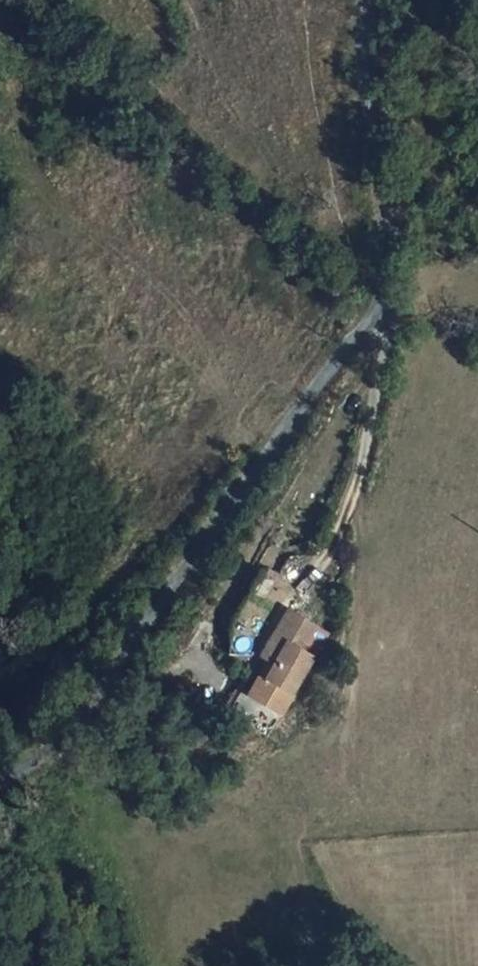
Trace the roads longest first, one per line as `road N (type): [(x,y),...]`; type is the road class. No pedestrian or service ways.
road 1 (unclassified): [(0,774),(46,748),(95,694),(377,309),(391,251),(368,101),(363,0)]
road 2 (track): [(377,309),(383,361),(359,479),(308,593)]

